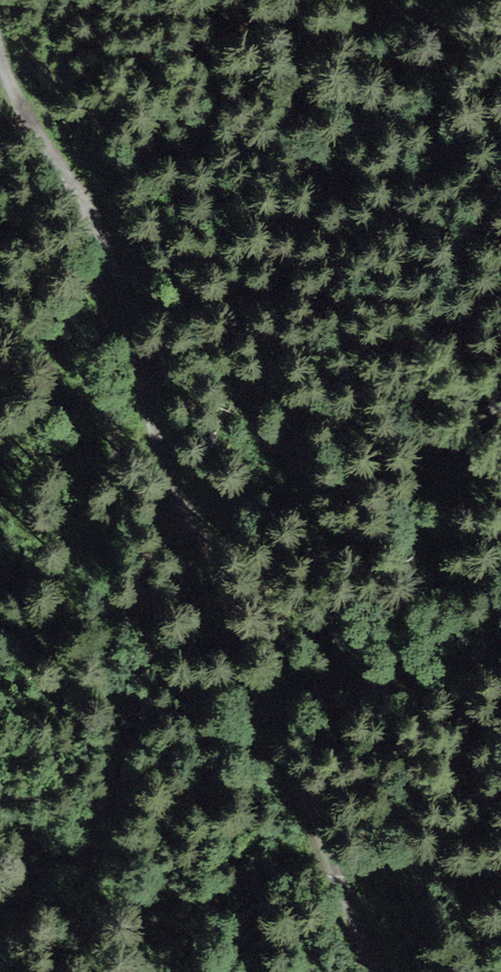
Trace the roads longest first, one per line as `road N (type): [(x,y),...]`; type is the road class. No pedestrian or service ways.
road 1 (track): [(377,971),(249,684),(224,591),(153,432),(94,216),(78,184),(26,128),(0,64)]
road 2 (track): [(0,897),(66,871),(95,832),(152,628),(109,423),(97,259),(105,245)]

